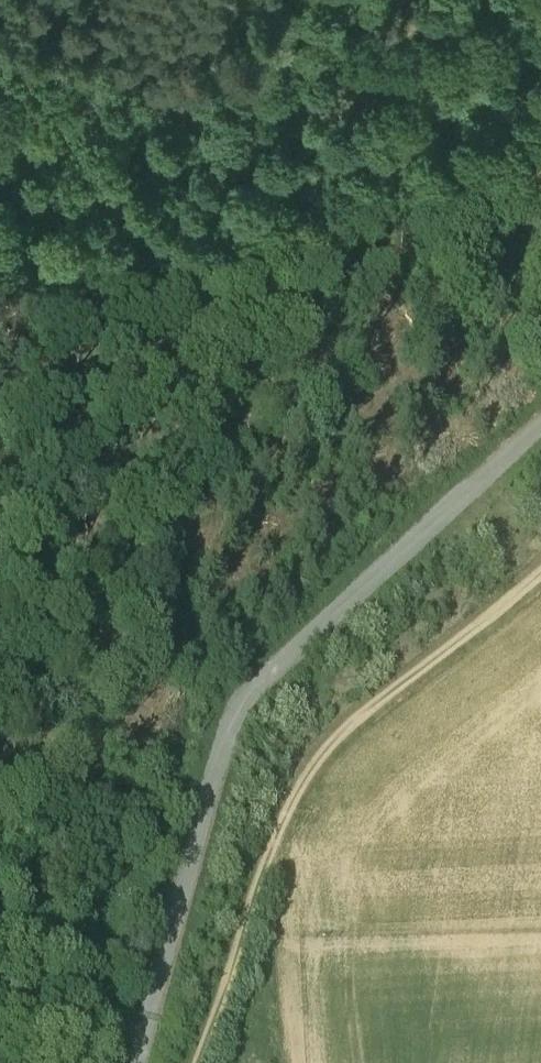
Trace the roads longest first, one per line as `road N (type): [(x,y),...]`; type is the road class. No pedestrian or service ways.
road 1 (track): [(540,219),(472,223),(405,200),(182,64),(123,53),(0,63)]
road 2 (track): [(219,1062),(287,870),(316,829),(540,639)]

